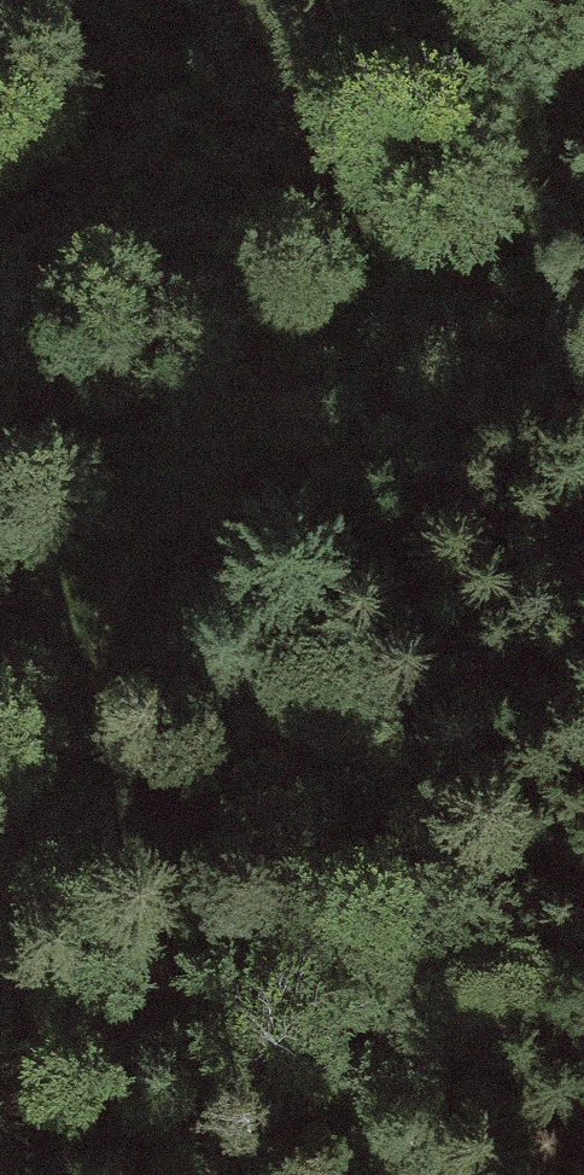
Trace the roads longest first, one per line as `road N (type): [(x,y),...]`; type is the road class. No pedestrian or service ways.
road 1 (track): [(0,903),(136,568),(258,425),(583,182)]
road 2 (track): [(95,669),(332,483),(583,336)]

